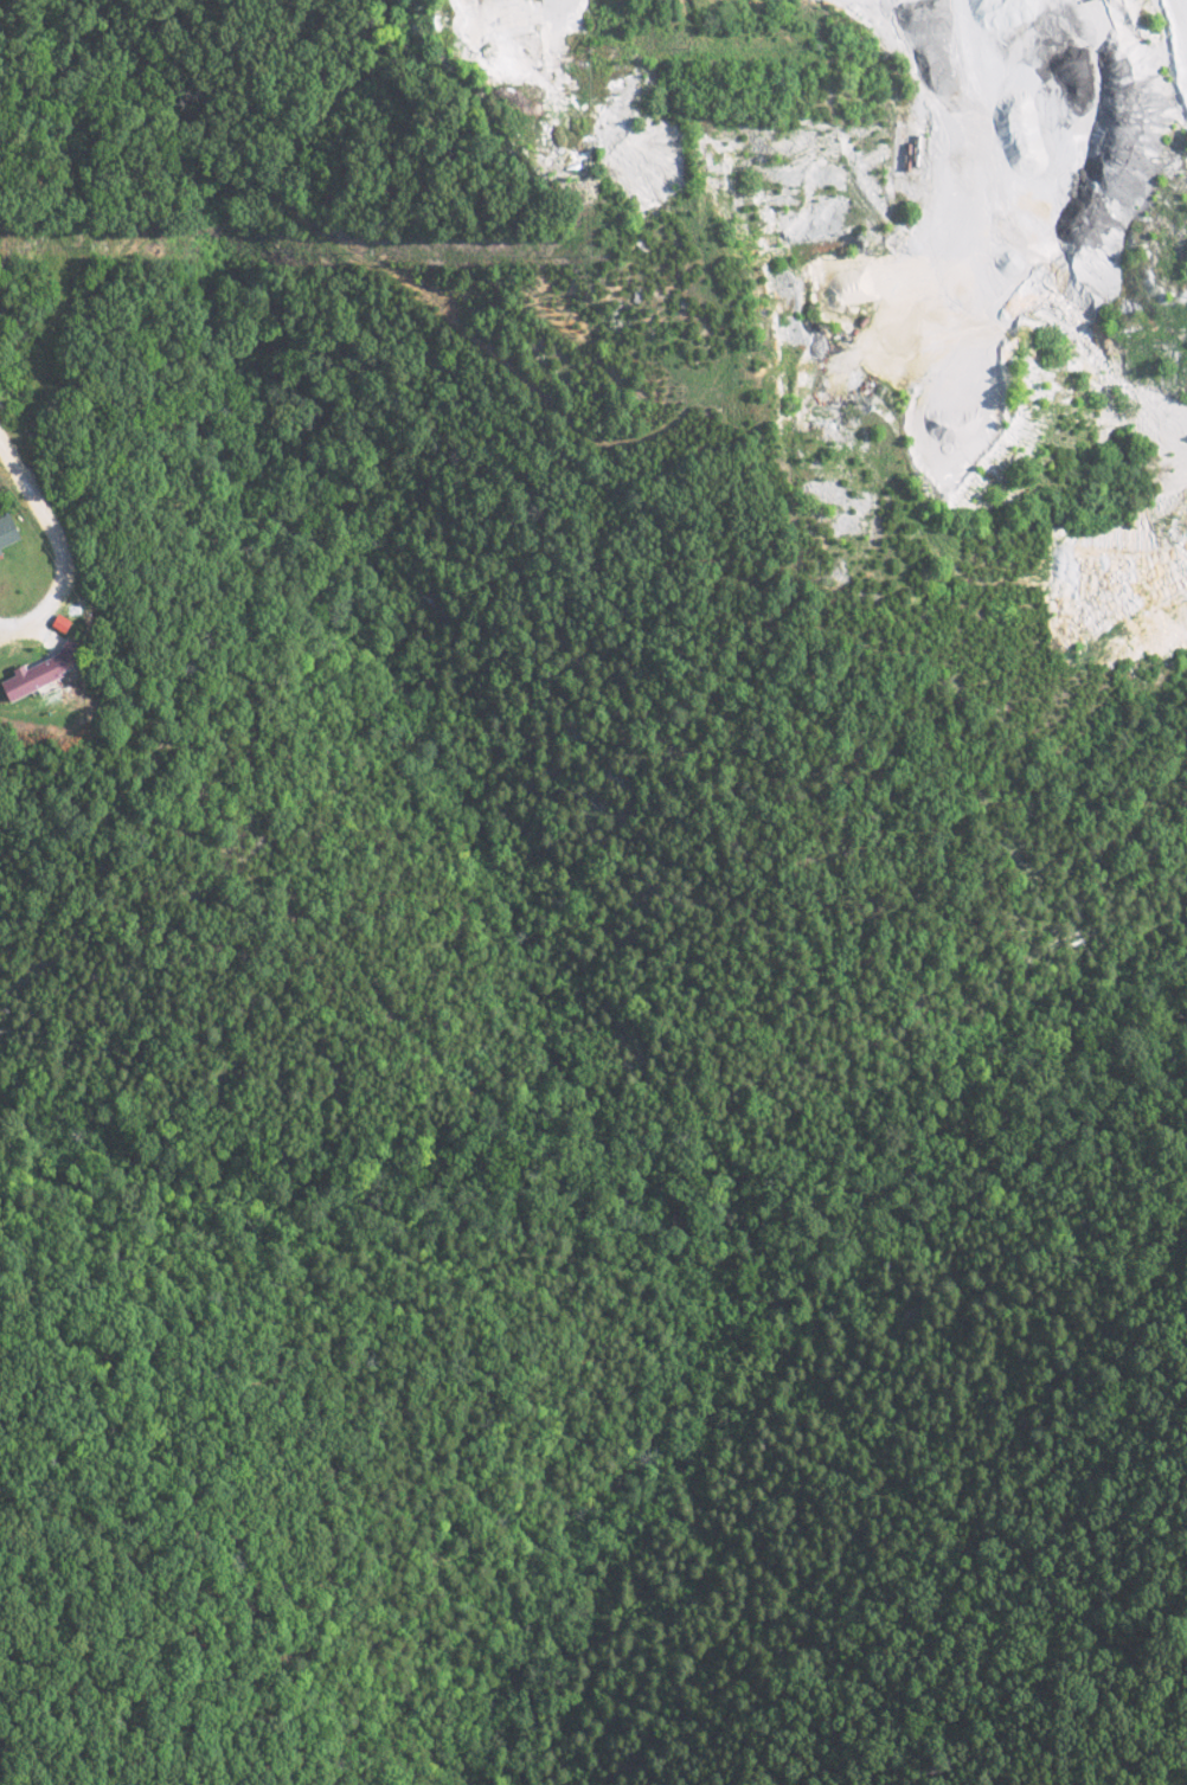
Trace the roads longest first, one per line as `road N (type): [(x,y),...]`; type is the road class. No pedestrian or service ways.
road 1 (residential): [(0,440),(65,569),(59,602),(0,641)]

